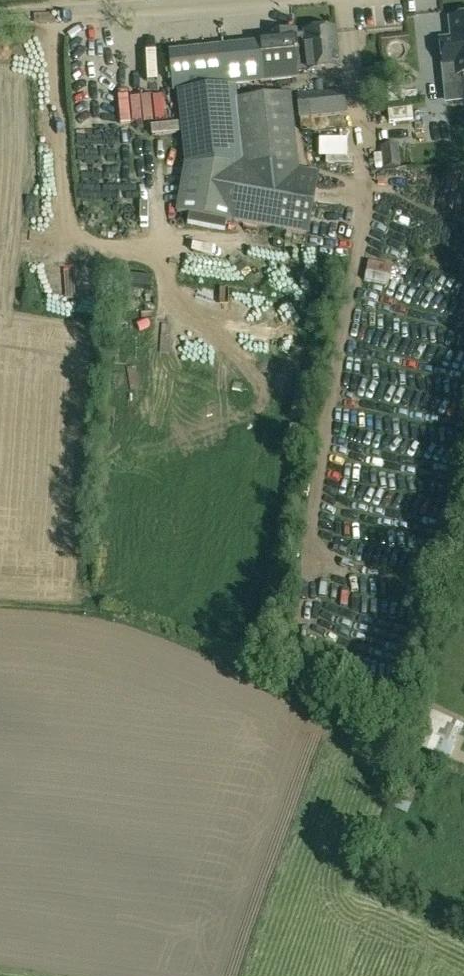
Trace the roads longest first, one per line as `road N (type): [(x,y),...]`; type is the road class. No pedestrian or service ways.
road 1 (unclassified): [(206,0),(0,18)]

